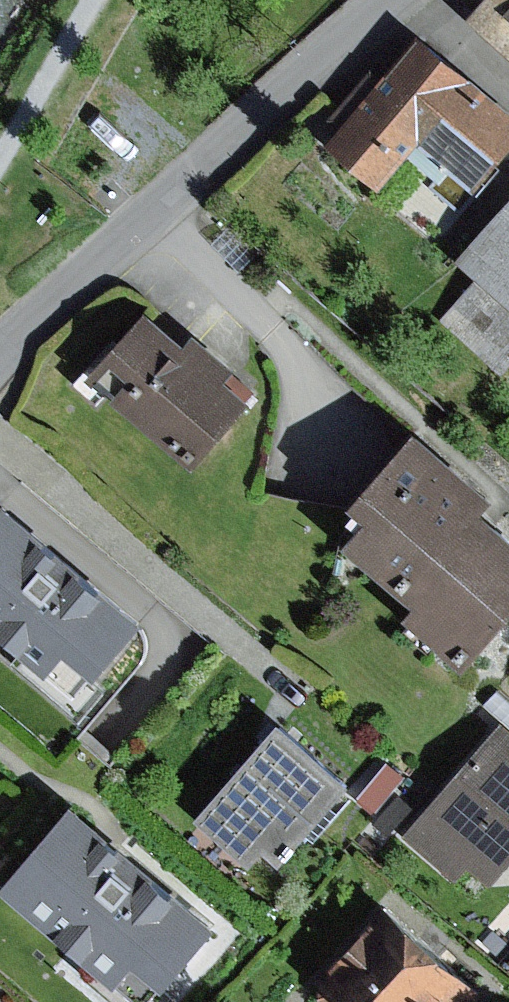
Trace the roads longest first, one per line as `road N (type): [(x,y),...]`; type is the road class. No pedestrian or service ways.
road 1 (residential): [(393,0),(0,350)]

